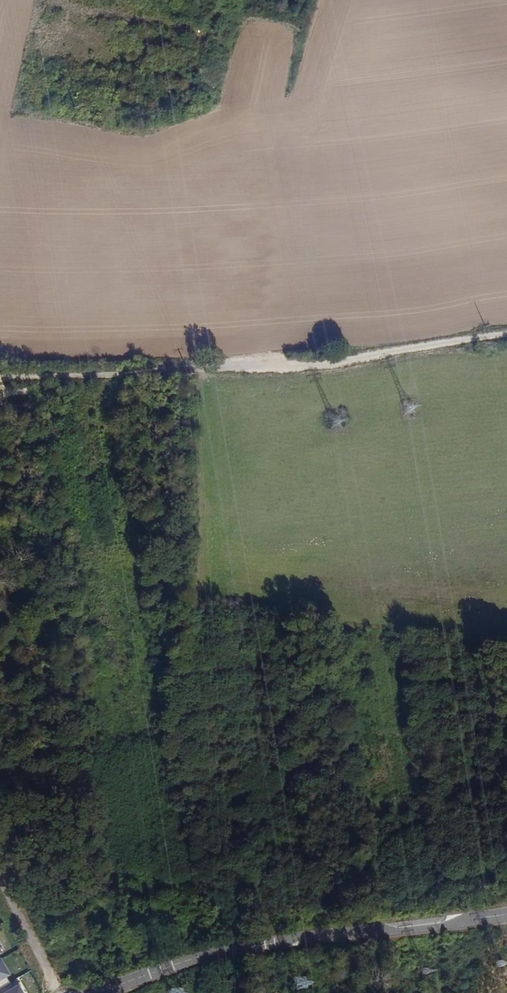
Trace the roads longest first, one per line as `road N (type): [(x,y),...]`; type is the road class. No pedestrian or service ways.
road 1 (track): [(0,377),(328,364),(506,336)]
road 2 (residential): [(506,912),(235,949),(95,992)]
road 3 (track): [(62,992),(0,880)]

